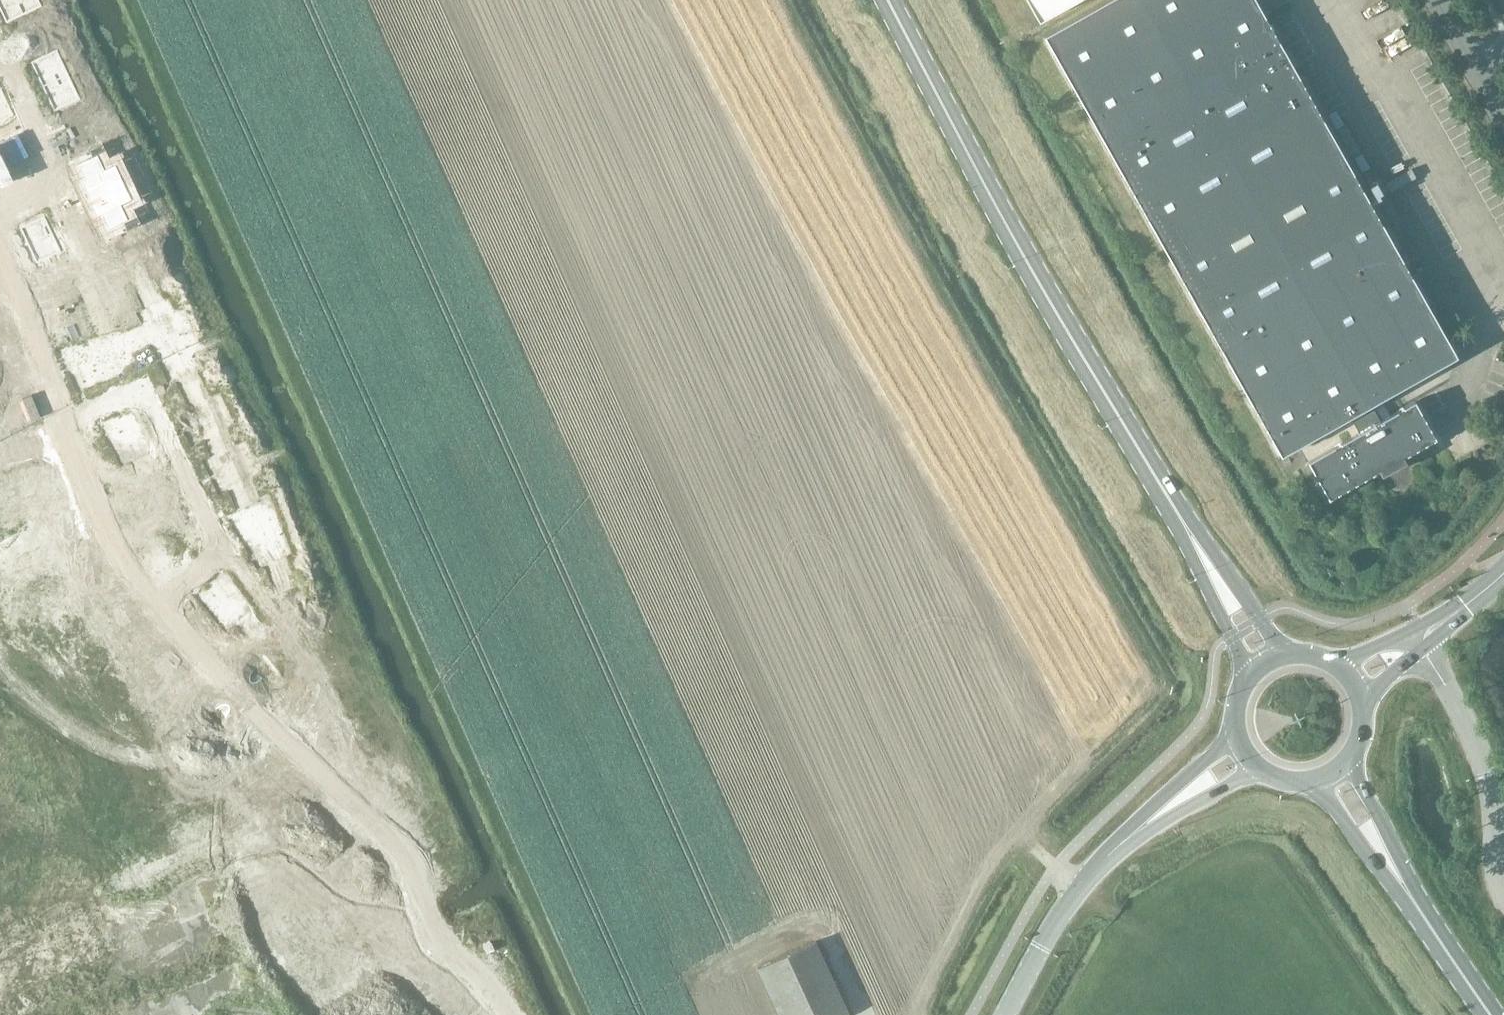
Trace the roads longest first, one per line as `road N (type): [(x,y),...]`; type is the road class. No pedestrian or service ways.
road 1 (primary): [(1266,662),(1028,259),(891,0)]
road 2 (residential): [(147,601),(302,761),(393,834),(448,944),(500,1014)]
road 3 (residential): [(0,988),(29,798),(46,749),(91,663),(147,601)]
road 4 (residential): [(147,601),(217,545),(145,385),(59,421)]
road 5 (tertiary): [(1010,1014),(1088,882),(1128,841),(1246,758)]
road 6 (primary): [(1491,1014),(1334,775)]
road 7 (unclassified): [(1503,868),(1483,752),(1421,636)]
road 8 (residential): [(0,62),(56,184),(0,213)]
road 9 (residential): [(7,284),(59,421)]
road 10 (unclassified): [(1503,117),(1436,0)]

